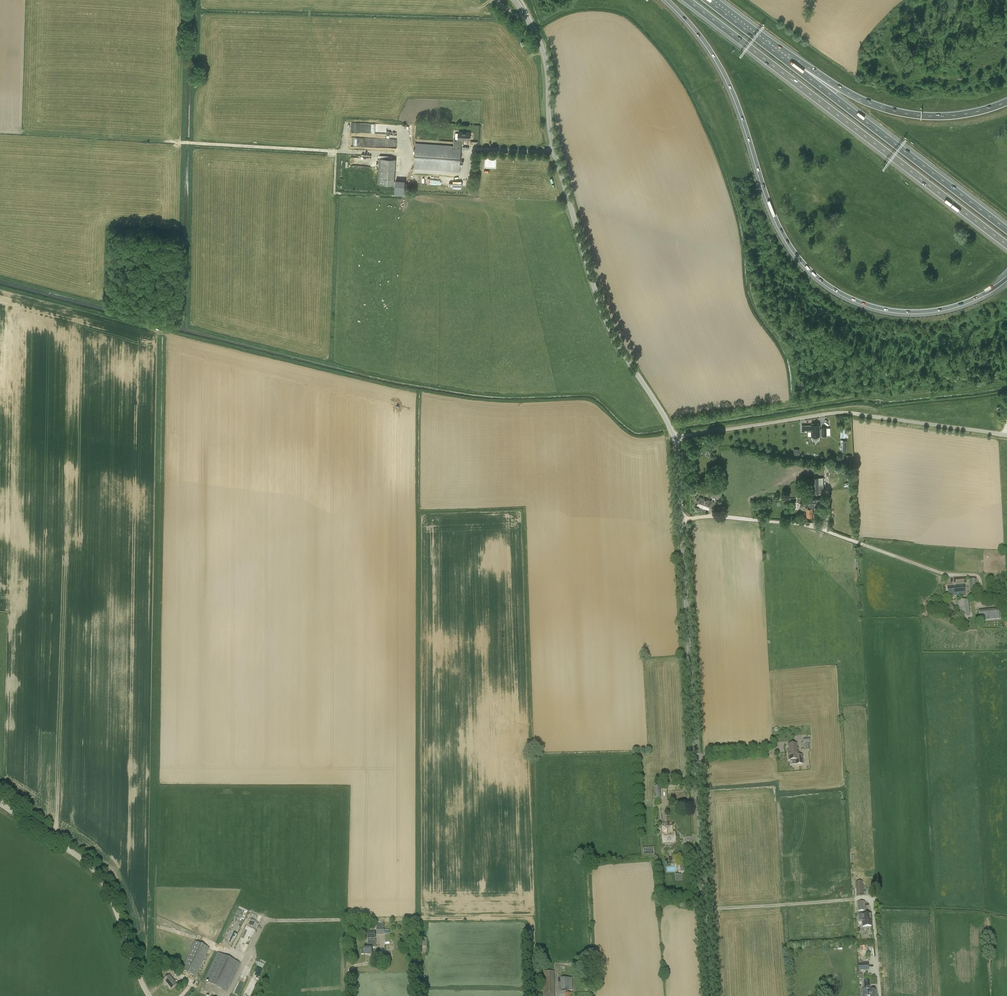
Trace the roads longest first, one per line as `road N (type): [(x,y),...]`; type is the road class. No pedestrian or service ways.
road 1 (motorway): [(667,0),(719,63),(776,219),(820,279),(862,303),(912,312),(965,302),(1006,278)]
road 2 (unclassified): [(710,995),(681,520)]
road 3 (unclassified): [(675,439),(596,294),(551,137),(547,64),(529,20)]
road 4 (motorway): [(688,0),(1006,245)]
road 5 (unclassified): [(675,439),(850,413),(1006,435)]
road 6 (motorway): [(1006,230),(792,65)]
road 7 (unclassified): [(941,573),(818,526),(681,520)]
road 8 (unclassified): [(150,995),(103,882),(0,804)]
road 9 (motorway): [(1006,102),(959,115),(901,113),(792,65)]
road 10 (track): [(343,152),(165,141)]
road 11 (unclassified): [(0,133),(165,141)]
road 12 (unclassified): [(165,141),(164,210),(142,286)]
road 13 (unclassified): [(0,249),(142,286)]
road 14 (unclassified): [(170,0),(165,141)]

